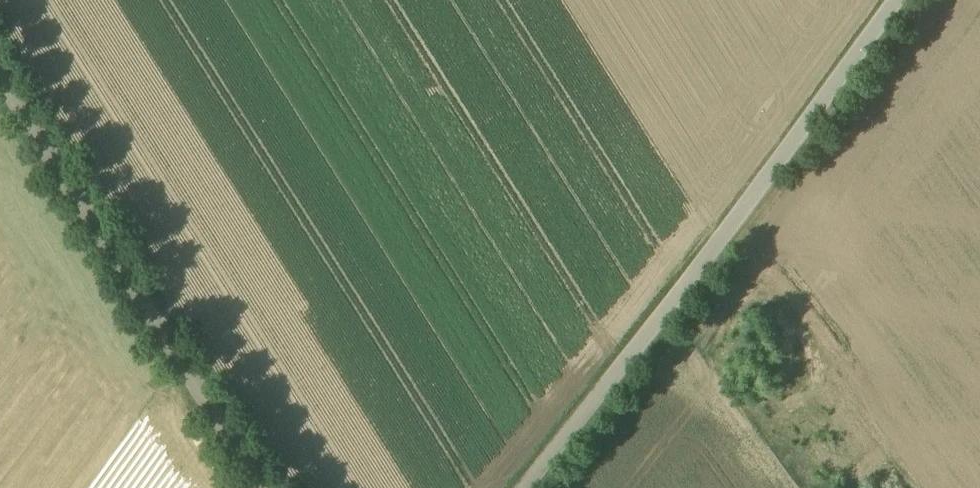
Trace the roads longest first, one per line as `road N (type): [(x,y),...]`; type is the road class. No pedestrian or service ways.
road 1 (unclassified): [(512,487),(884,0)]
road 2 (unclassified): [(254,487),(0,91)]

